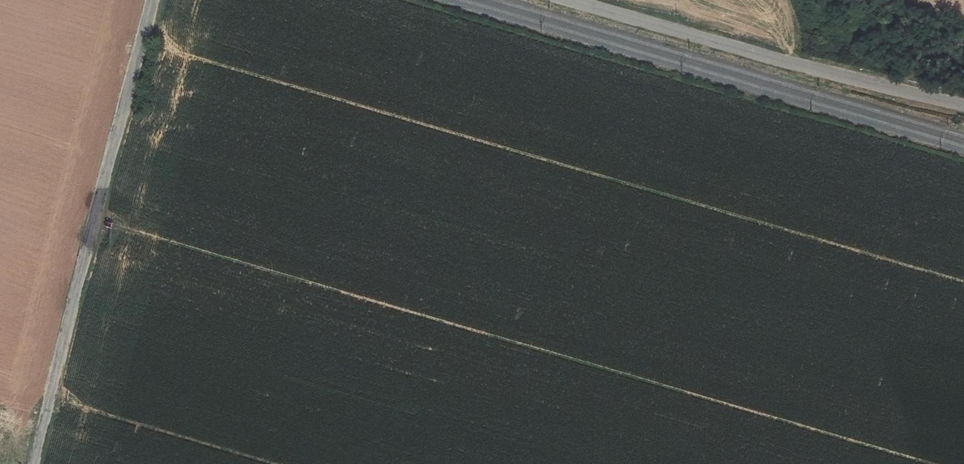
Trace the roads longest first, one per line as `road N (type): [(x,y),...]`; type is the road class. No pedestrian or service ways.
road 1 (unclassified): [(151,0),(34,463)]
road 2 (unclassified): [(579,0),(963,108)]

